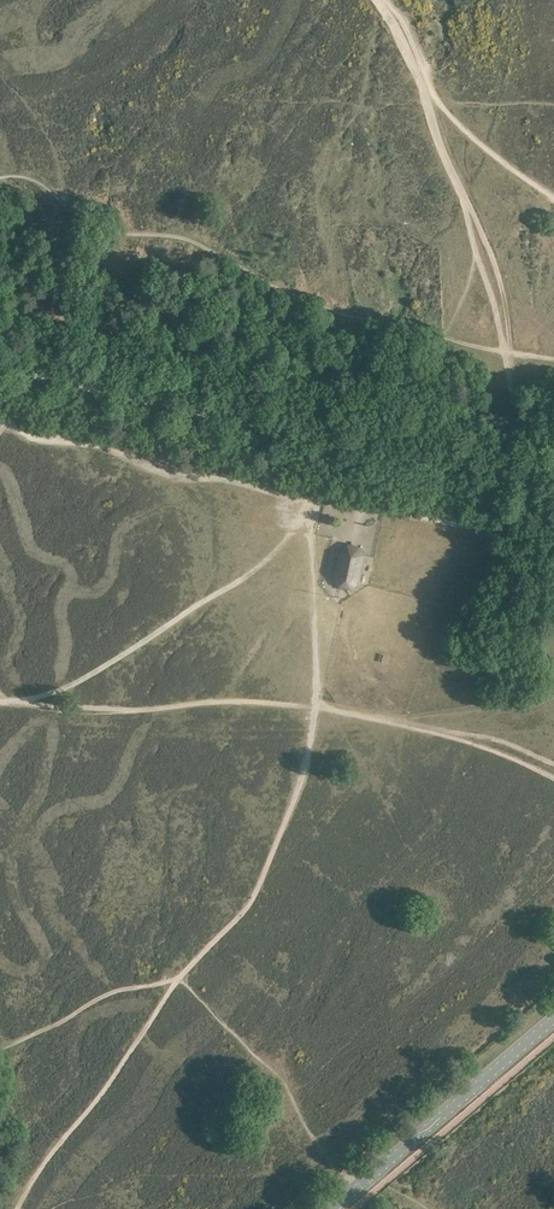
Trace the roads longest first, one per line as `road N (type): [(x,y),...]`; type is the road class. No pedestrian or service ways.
road 1 (track): [(383,0),(419,74),(499,308),(533,478)]
road 2 (secondary): [(553,1019),(332,1208)]

